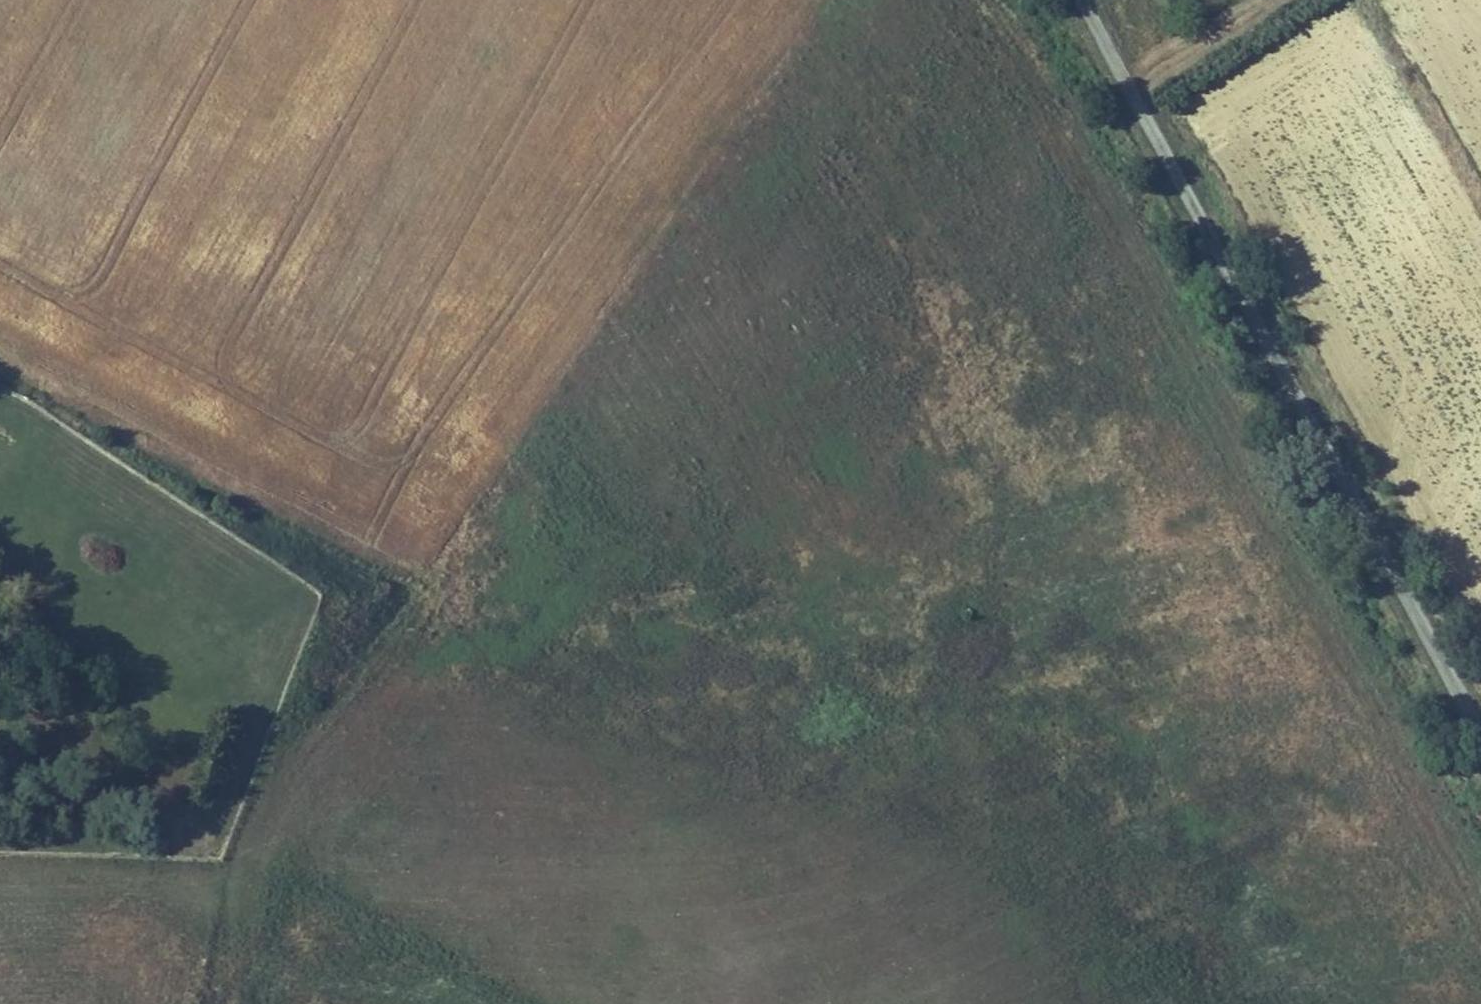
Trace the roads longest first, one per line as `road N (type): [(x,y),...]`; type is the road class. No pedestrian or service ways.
road 1 (unclassified): [(1082,0),(1480,742)]

